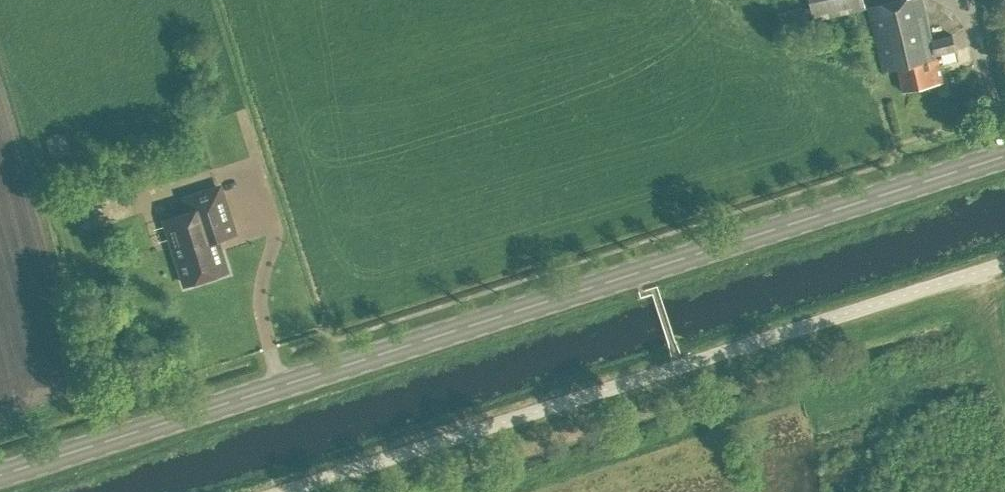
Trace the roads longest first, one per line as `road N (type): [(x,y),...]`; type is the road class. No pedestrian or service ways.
road 1 (primary): [(0,473),(1004,155)]
road 2 (unclassified): [(1004,264),(286,491)]

